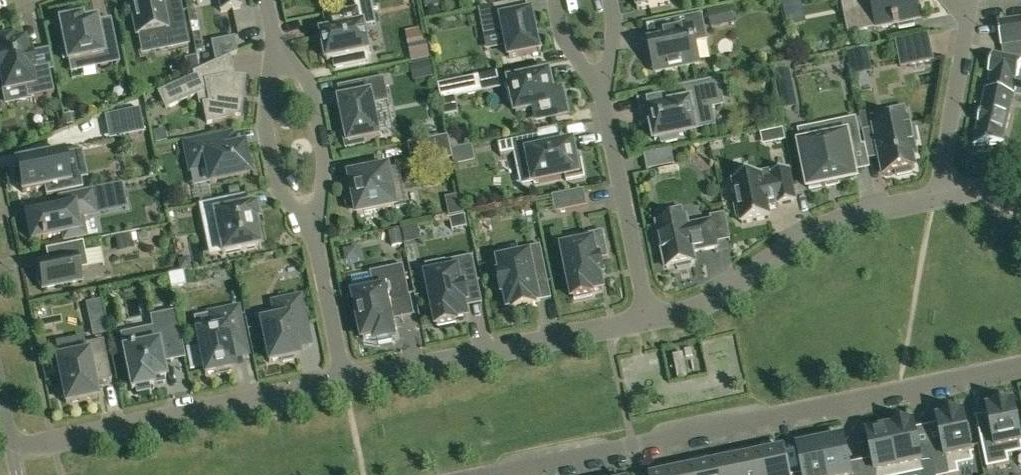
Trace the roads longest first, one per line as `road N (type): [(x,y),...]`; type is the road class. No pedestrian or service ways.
road 1 (residential): [(500,474),(1020,368)]
road 2 (residential): [(12,453),(346,384)]
road 3 (residential): [(653,318),(734,289),(823,231),(942,196)]
road 4 (residential): [(346,384),(653,318)]
road 5 (residential): [(601,86),(653,318)]
road 6 (residential): [(277,43),(310,81),(325,156),(312,228)]
road 7 (residential): [(277,43),(265,125),(277,185),(312,228)]
road 8 (residential): [(942,196),(966,18)]
road 9 (residential): [(312,228),(346,384)]

